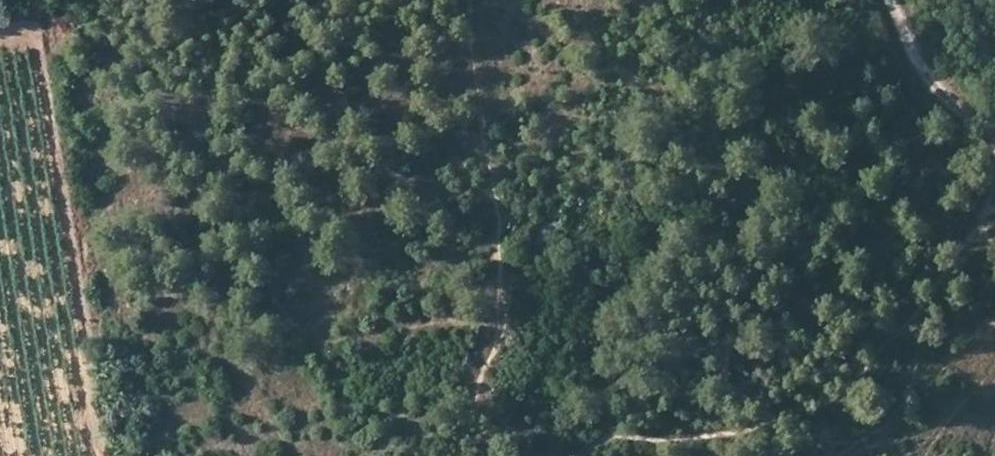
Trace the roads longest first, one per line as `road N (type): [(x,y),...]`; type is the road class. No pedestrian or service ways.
road 1 (track): [(886,0),(948,105),(994,131)]

